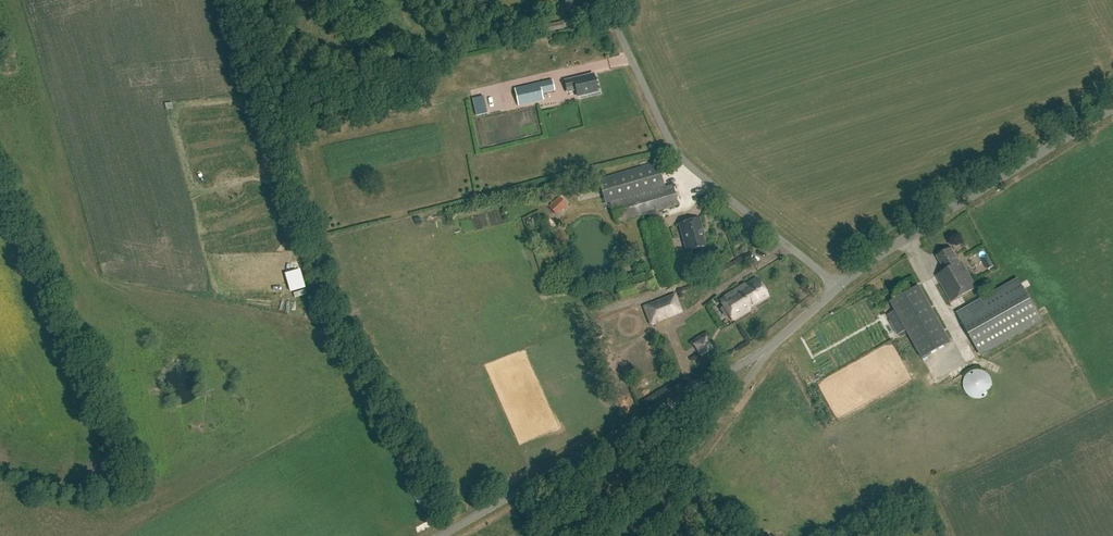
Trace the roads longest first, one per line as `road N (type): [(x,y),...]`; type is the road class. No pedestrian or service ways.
road 1 (unclassified): [(439,535),(766,349)]
road 2 (unclassified): [(603,0),(685,161),(836,283)]
road 3 (unclassified): [(836,283),(1112,106)]
road 4 (unclassified): [(625,535),(766,349)]

